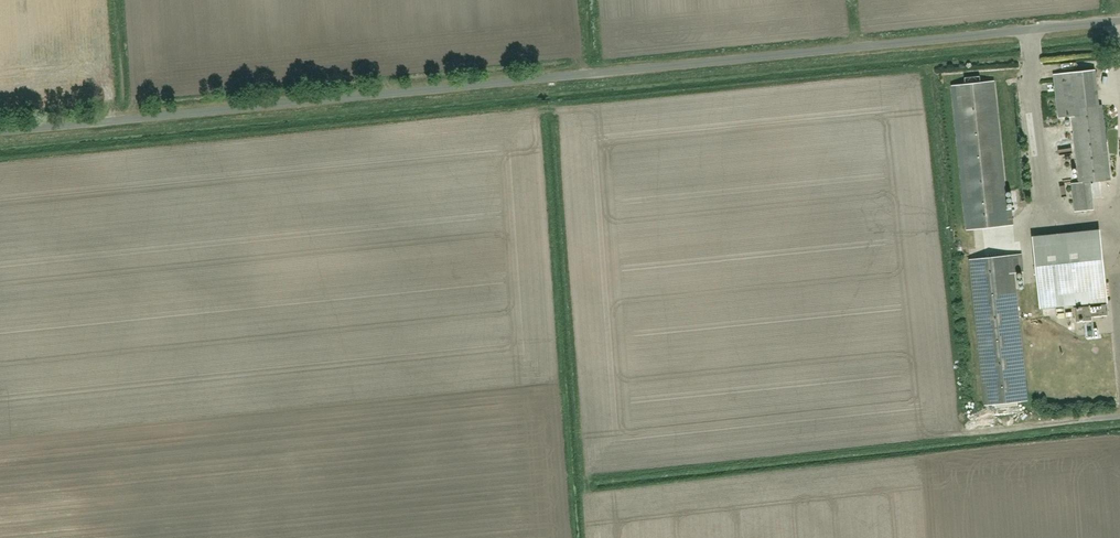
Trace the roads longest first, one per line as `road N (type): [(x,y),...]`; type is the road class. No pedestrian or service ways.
road 1 (unclassified): [(0,129),(1119,20)]

